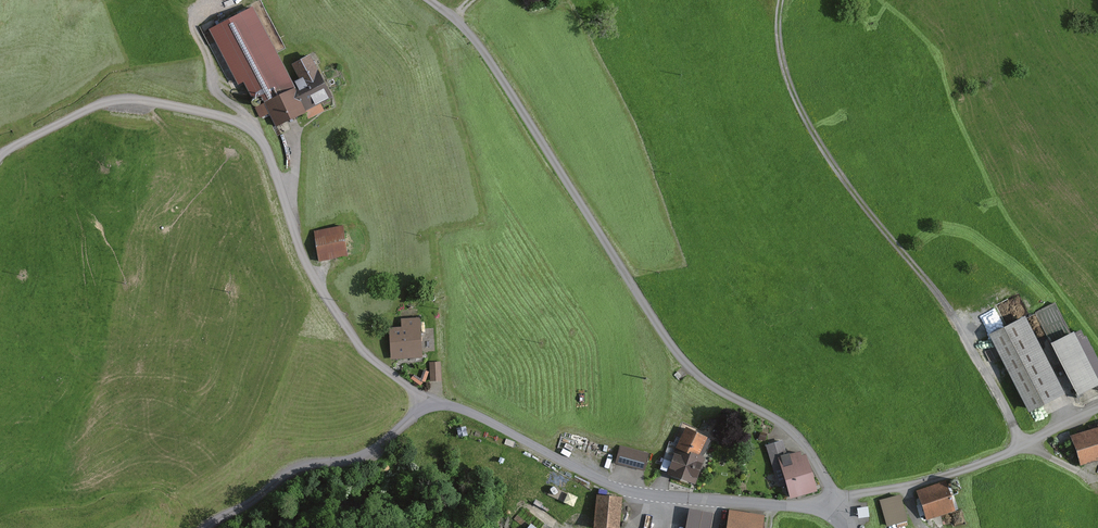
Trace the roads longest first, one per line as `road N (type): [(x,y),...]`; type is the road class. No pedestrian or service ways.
road 1 (unclassified): [(832,509),(606,485),(469,411),(423,405),(377,450),(299,466),(205,527)]
road 2 (unclassified): [(832,509),(825,477),(793,432),(698,375),(474,37),(432,0)]
road 3 (track): [(423,405),(361,350),(308,273),(264,141),(232,114),(125,96),(88,106),(0,158)]
road 4 (track): [(1024,447),(950,310),(845,182),(800,109),(780,53),(781,0)]
road 5 (track): [(833,496),(965,470),(1097,411)]

